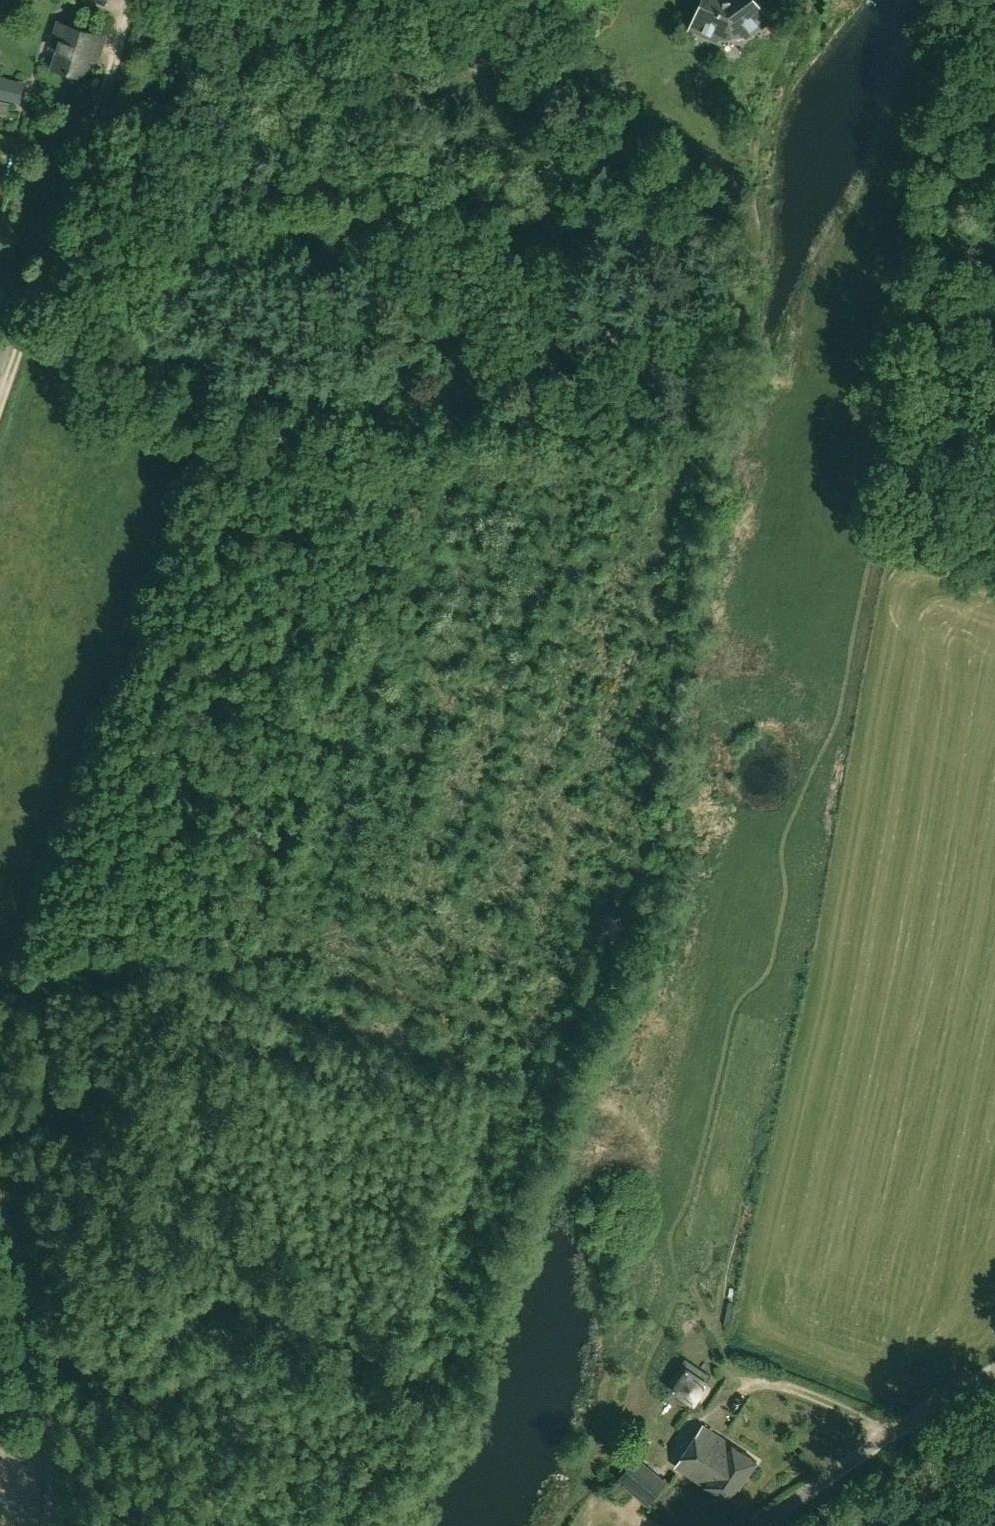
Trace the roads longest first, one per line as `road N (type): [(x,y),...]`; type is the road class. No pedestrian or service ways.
road 1 (track): [(143,0),(13,362)]
road 2 (unclassified): [(40,1525),(45,1395),(25,1275),(0,1207)]
road 3 (tertiary): [(750,1525),(994,1366)]

